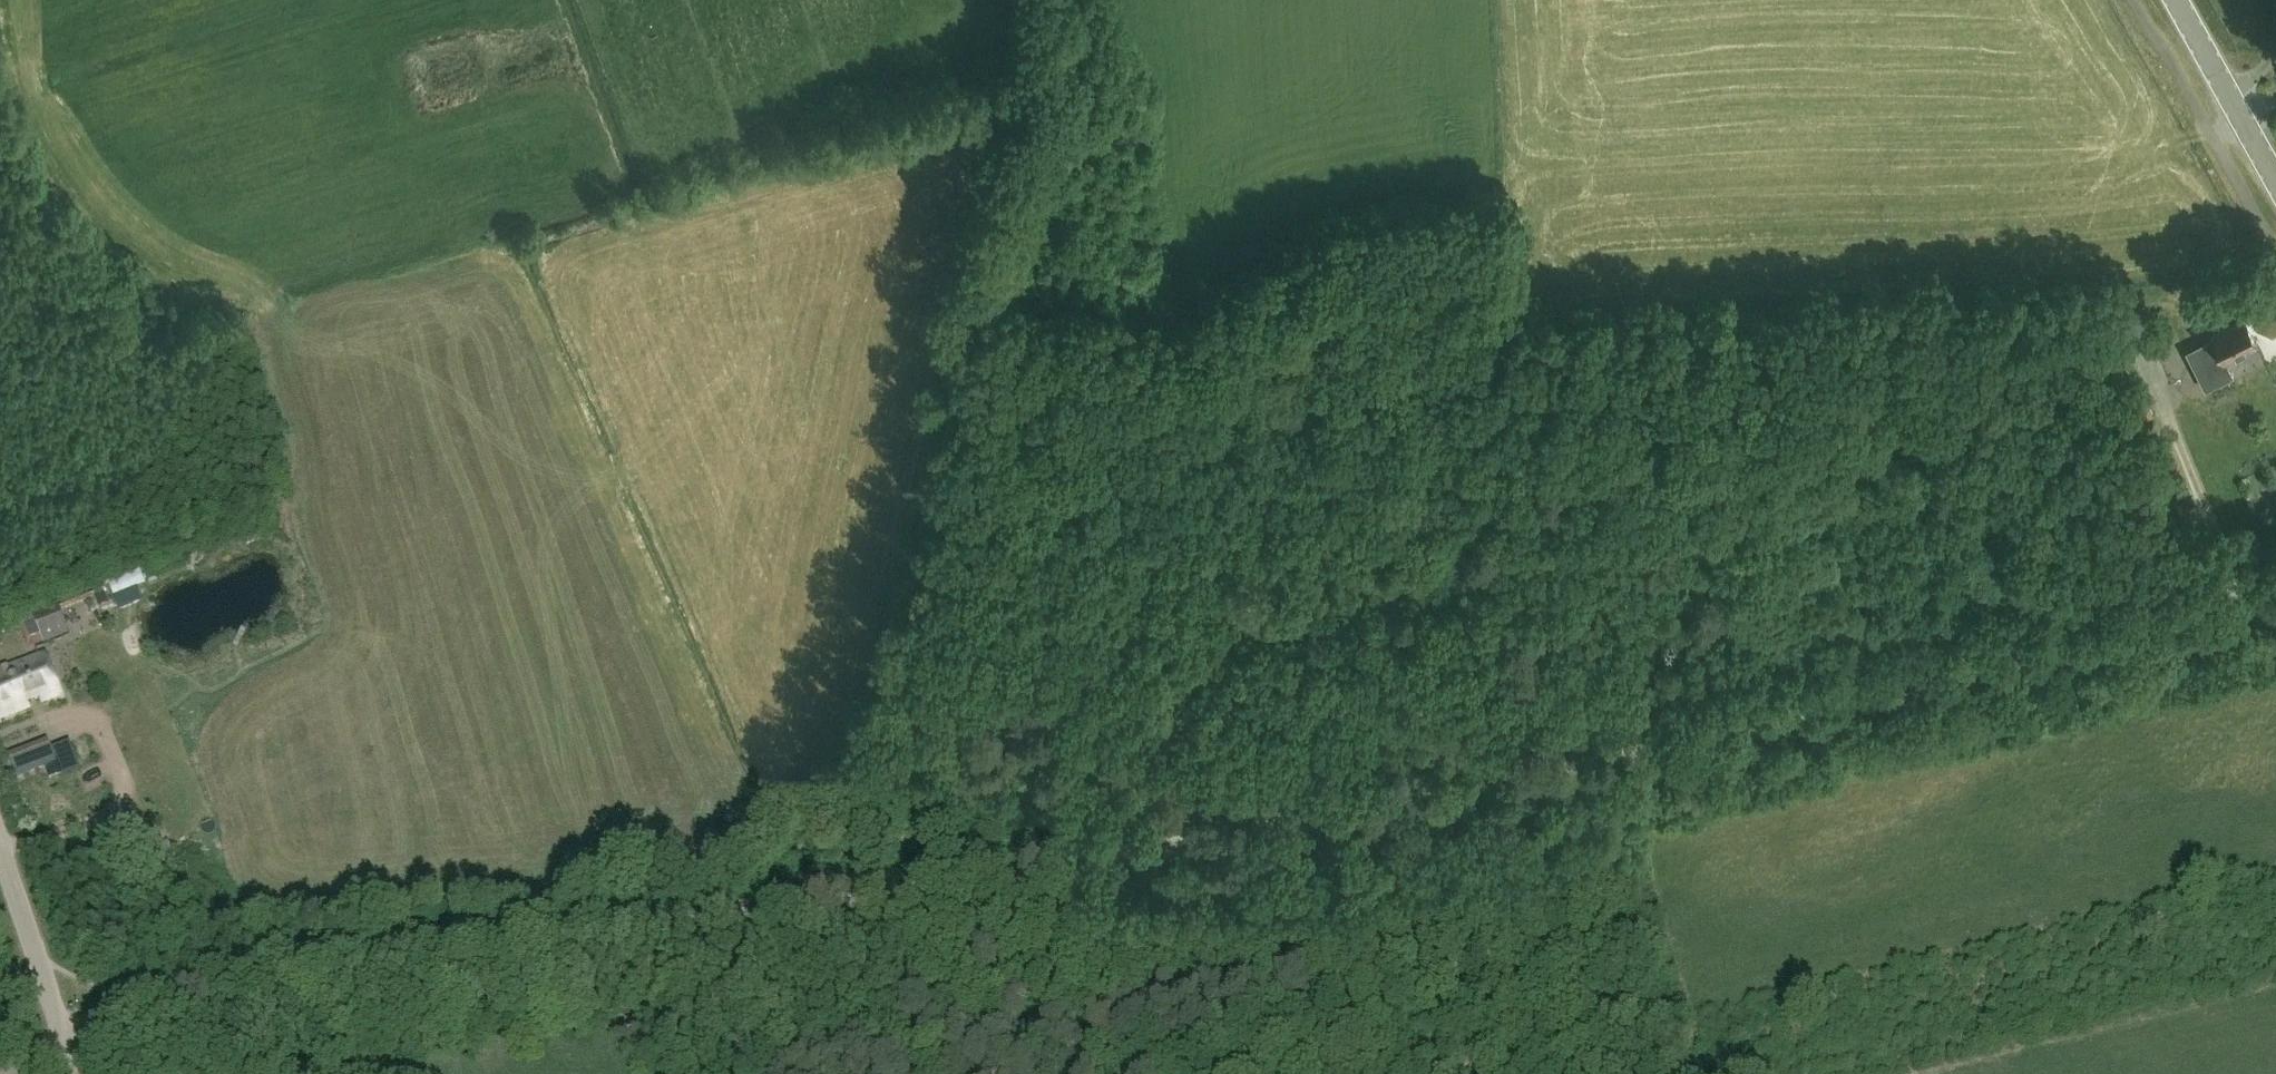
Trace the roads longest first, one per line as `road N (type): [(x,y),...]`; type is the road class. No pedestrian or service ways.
road 1 (track): [(2275,604),(1391,817),(752,924),(55,1021)]
road 2 (secondary): [(2246,117),(2180,0)]

